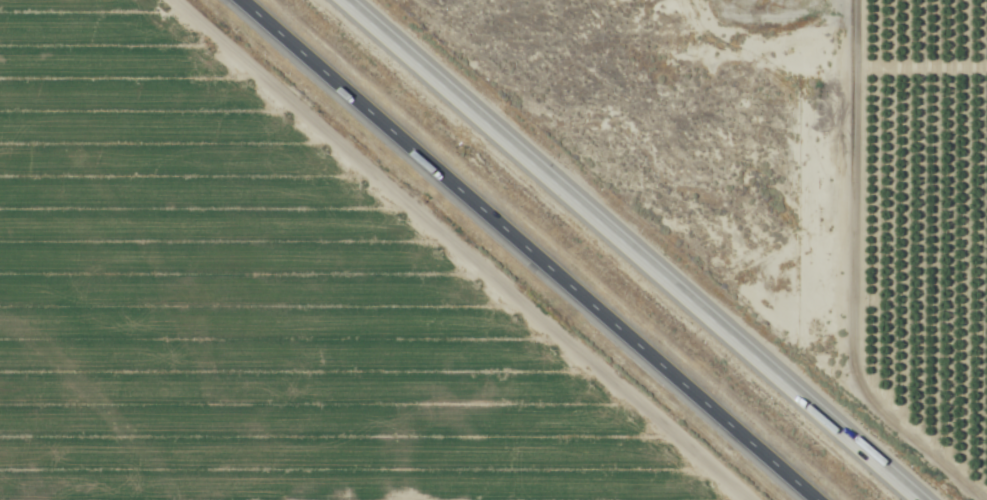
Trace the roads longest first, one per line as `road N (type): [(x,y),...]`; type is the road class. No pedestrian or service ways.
road 1 (motorway): [(231,0),(811,499)]
road 2 (motorway): [(918,499),(342,0)]

